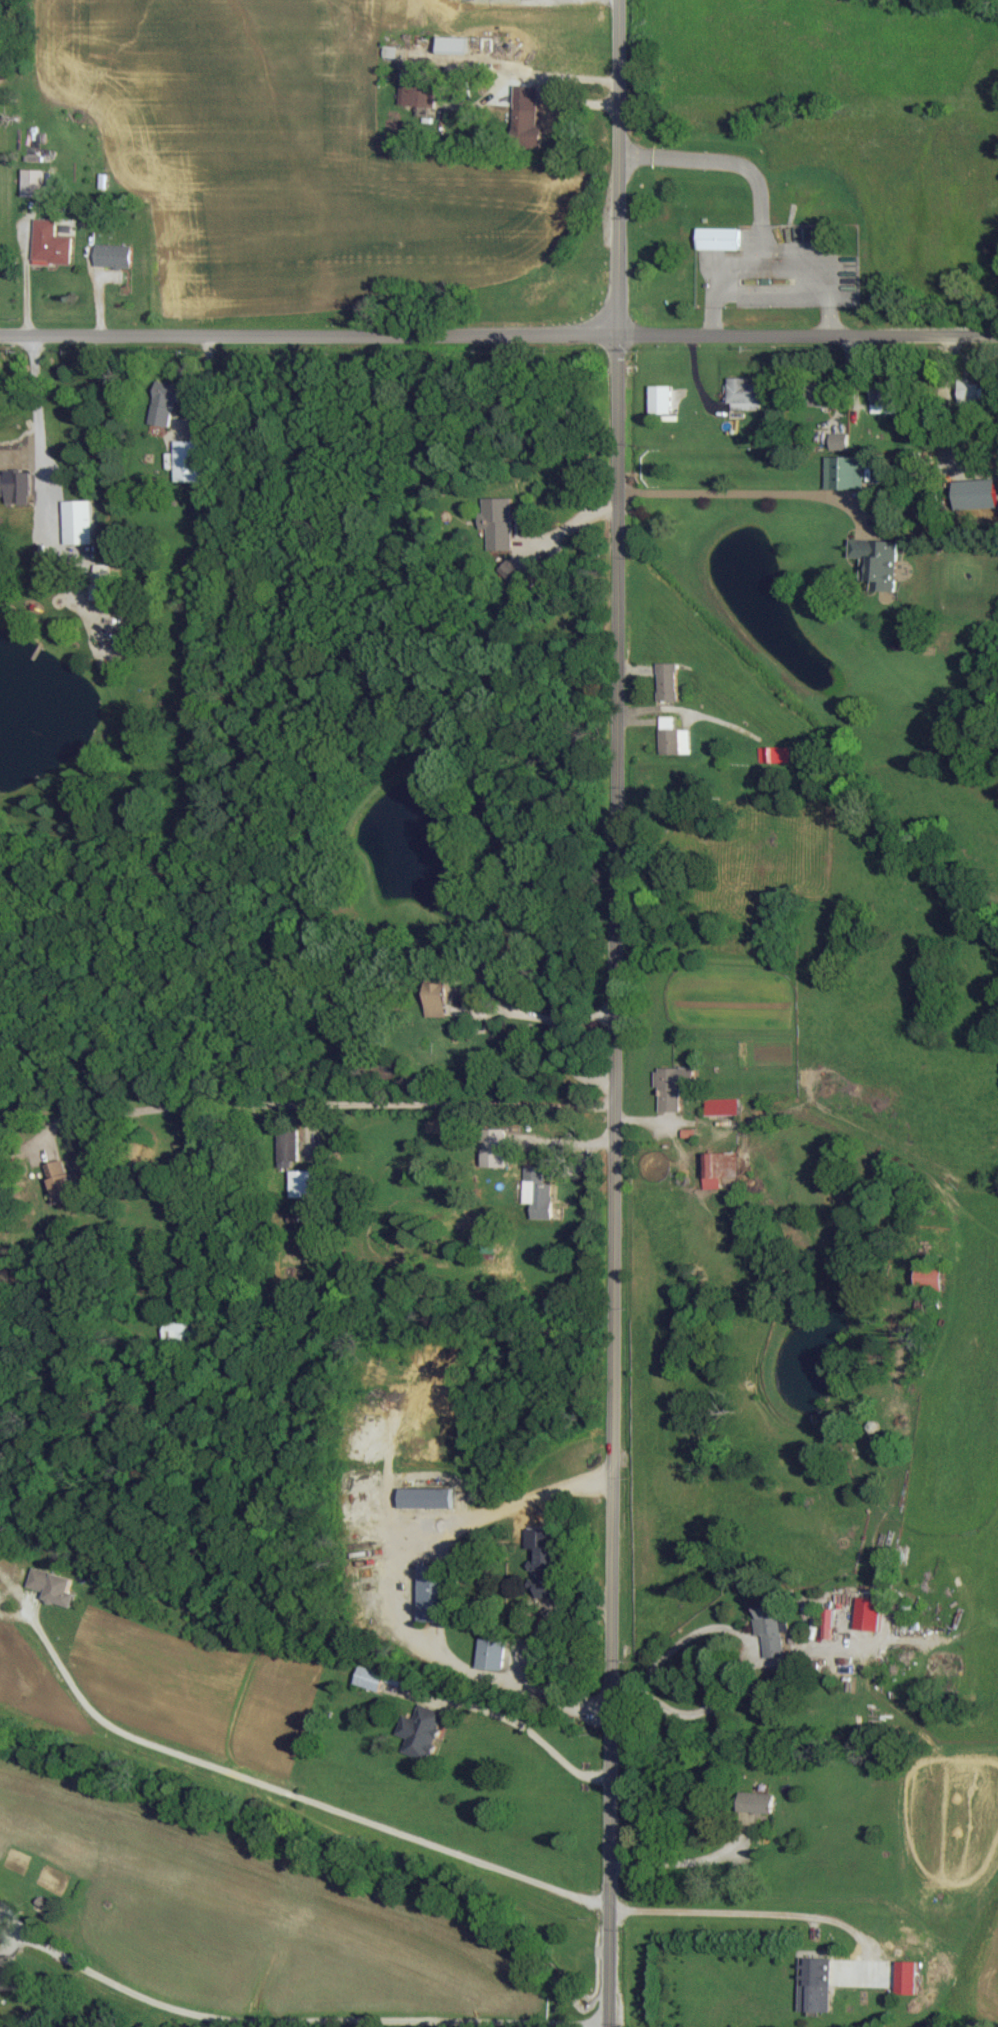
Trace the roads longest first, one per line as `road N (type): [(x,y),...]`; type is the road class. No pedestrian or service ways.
road 1 (tertiary): [(623,0),(620,2026)]
road 2 (residential): [(0,332),(997,333)]

